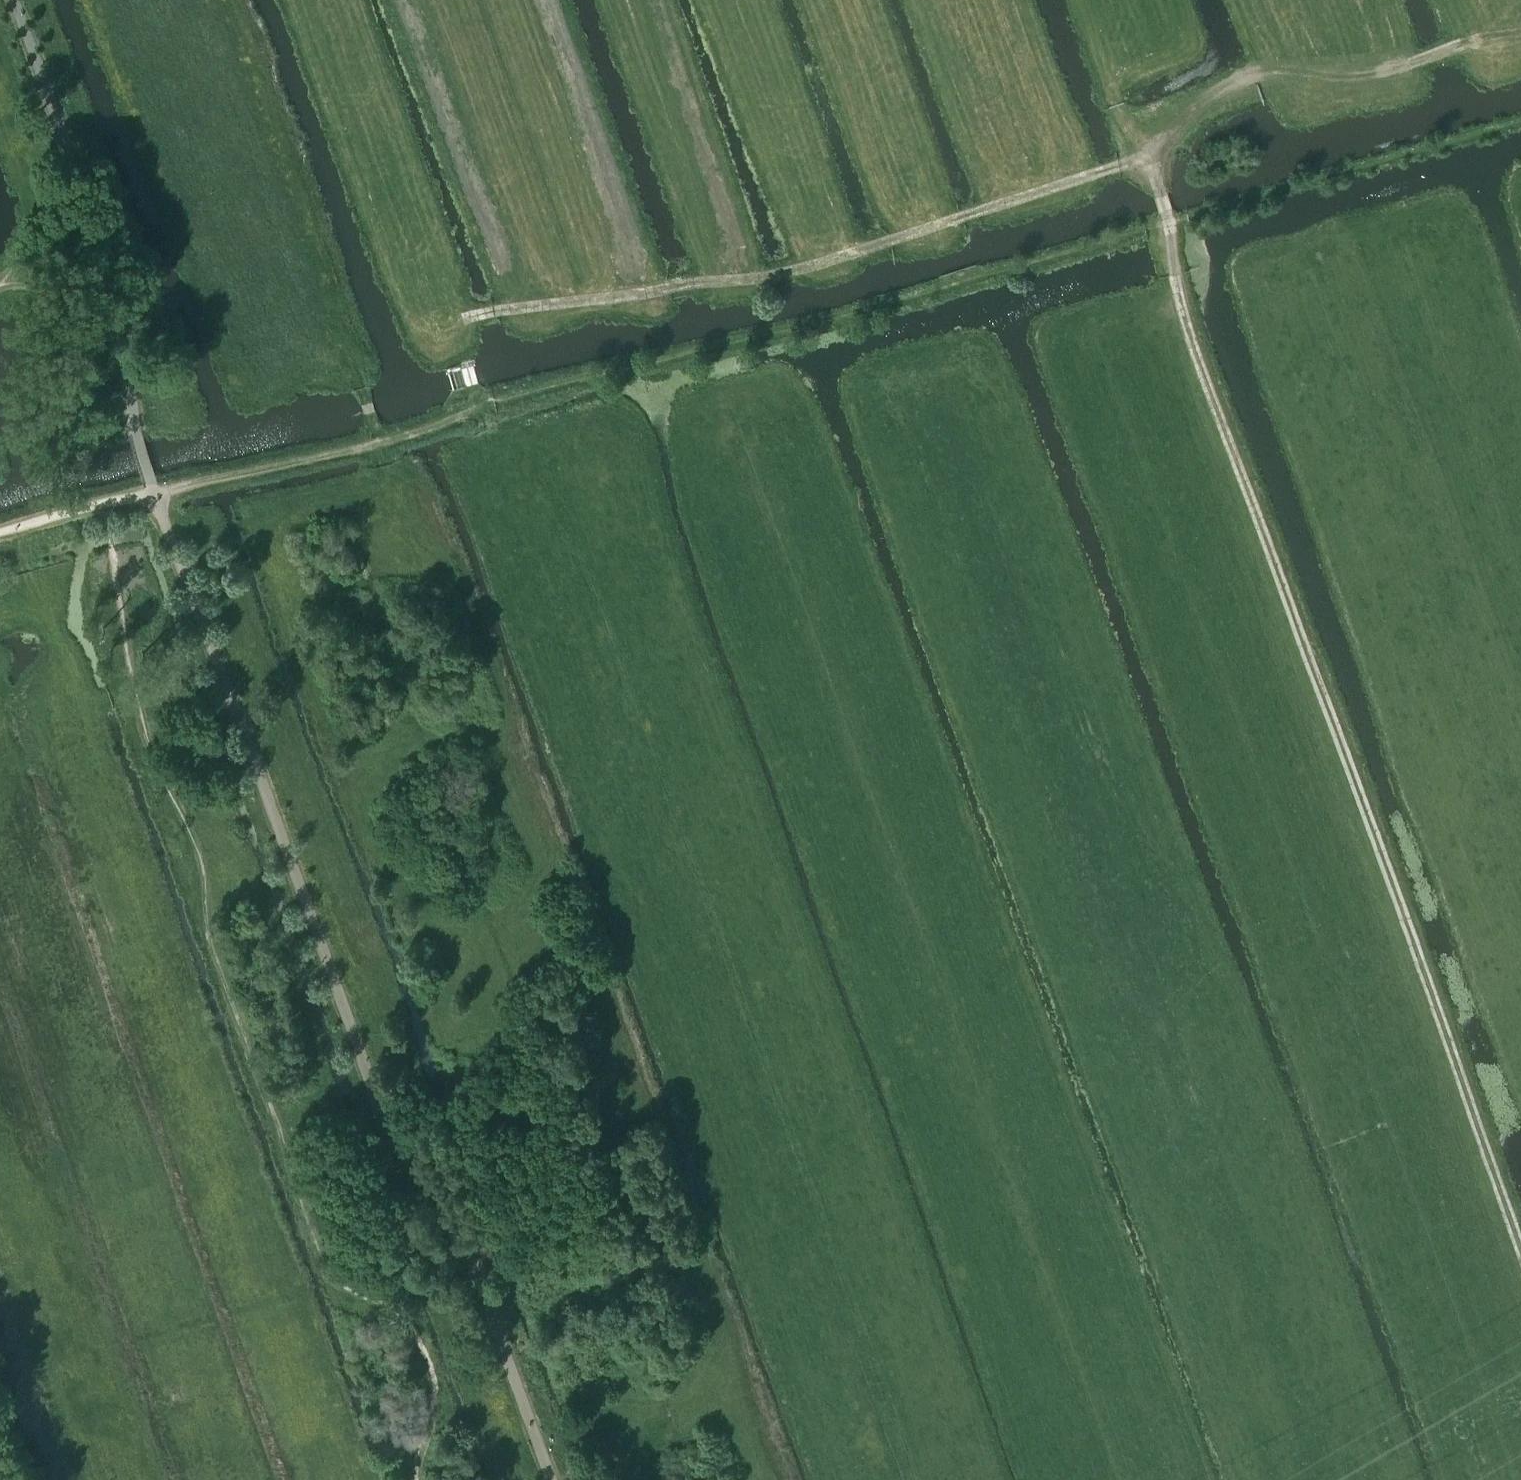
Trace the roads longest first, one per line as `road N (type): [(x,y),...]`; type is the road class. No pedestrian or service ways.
road 1 (track): [(463,318),(806,267),(1151,155),(1183,315),(1520,1241)]

